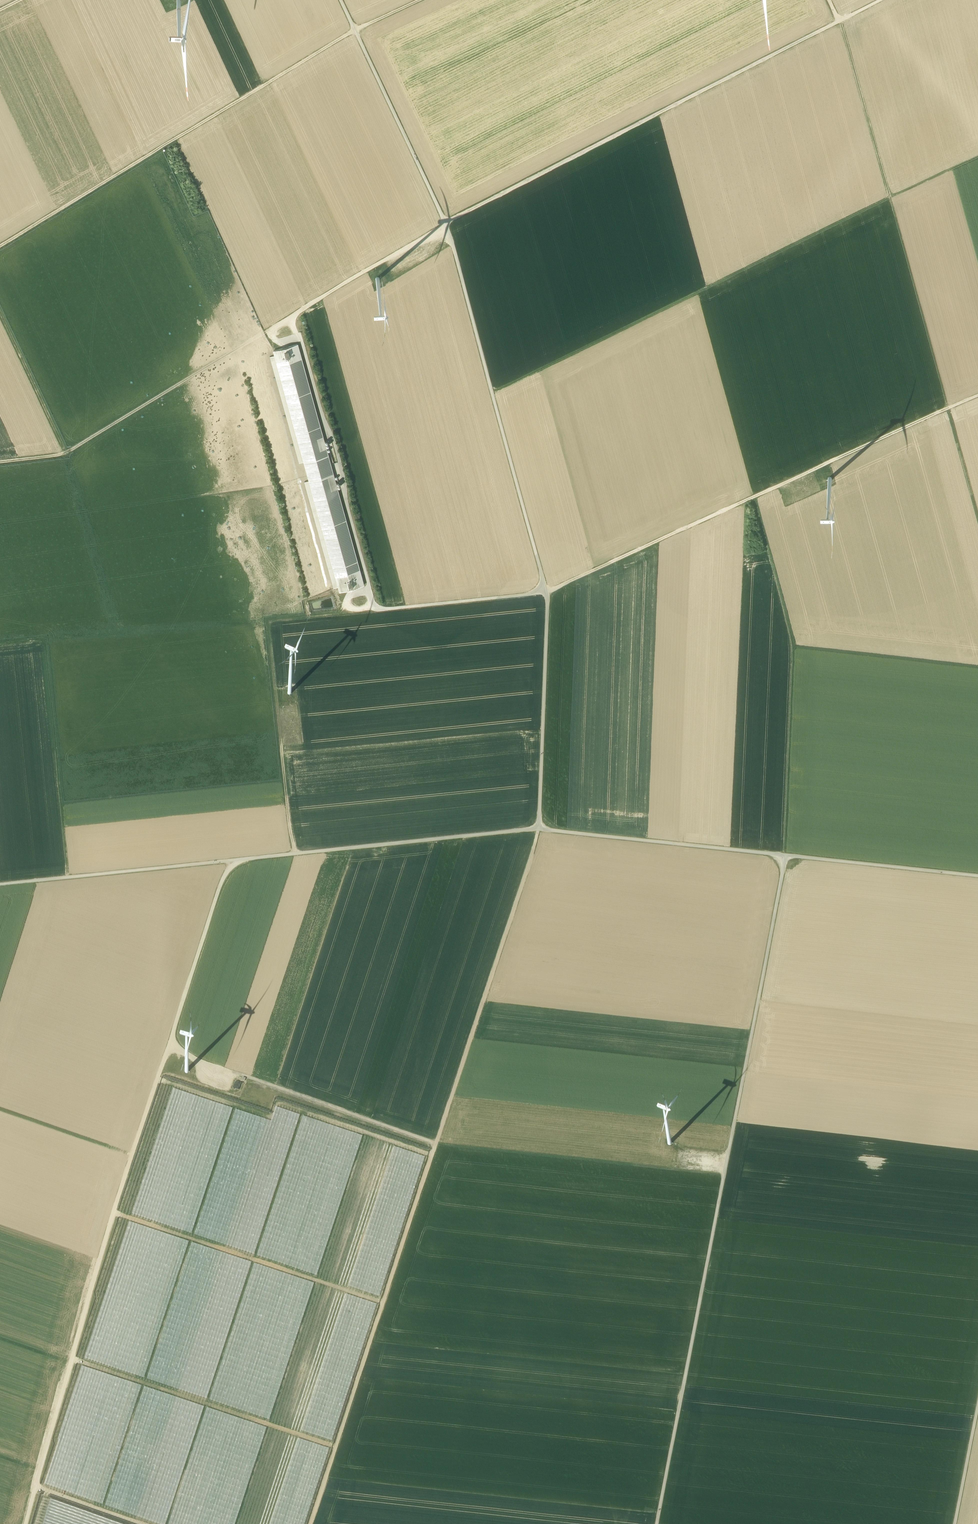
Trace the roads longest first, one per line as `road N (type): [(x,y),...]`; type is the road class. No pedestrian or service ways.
road 1 (track): [(207,1062),(435,1144),(724,1175),(785,855)]
road 2 (track): [(819,489),(810,471),(540,593),(43,640)]
road 3 (track): [(310,1523),(538,829)]
road 4 (track): [(493,393),(889,197),(839,21)]
road 5 (track): [(445,222),(547,592),(538,829)]
road 6 (track): [(538,829),(0,884)]
road 7 (track): [(166,1047),(25,1523)]
road 8 (track): [(419,0),(355,30),(0,246)]
road 9 (track): [(839,21),(445,222)]
road 10 (track): [(977,876),(538,829)]
road 11 (track): [(977,157),(889,197),(977,523)]
road 12 (track): [(977,667),(793,647),(785,855)]
road 13 (track): [(0,314),(65,453),(267,331)]
road 14 (track): [(656,1523),(724,1175)]
road 15 (track): [(369,589),(338,458),(292,315)]
road 16 (track): [(201,1078),(207,1062),(166,1047),(229,861)]
road 17 (track): [(115,632),(65,453),(0,461)]
road 18 (track): [(43,640),(68,877)]
road 19 (track): [(793,647),(752,497)]
road 20 (track): [(292,713),(278,715),(292,854)]
road 21 (track): [(810,471),(944,410)]
road 22 (track): [(131,1156),(0,1111)]
road 23 (track): [(955,1523),(977,1405)]

